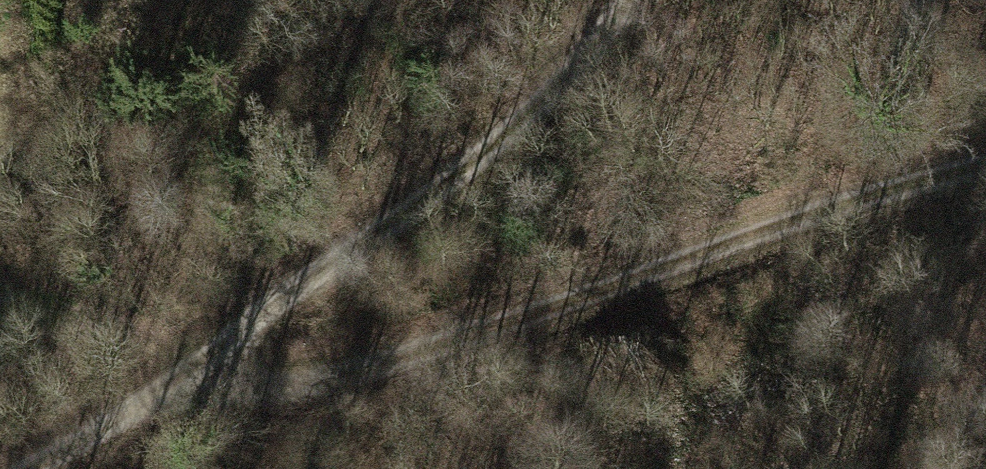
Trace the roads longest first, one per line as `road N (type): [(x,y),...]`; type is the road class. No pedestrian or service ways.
road 1 (track): [(985,167),(825,210),(556,311),(253,393),(172,380)]
road 2 (track): [(25,468),(172,380),(441,185),(567,80),(626,0)]
road 3 (track): [(155,391),(70,350),(0,356)]

